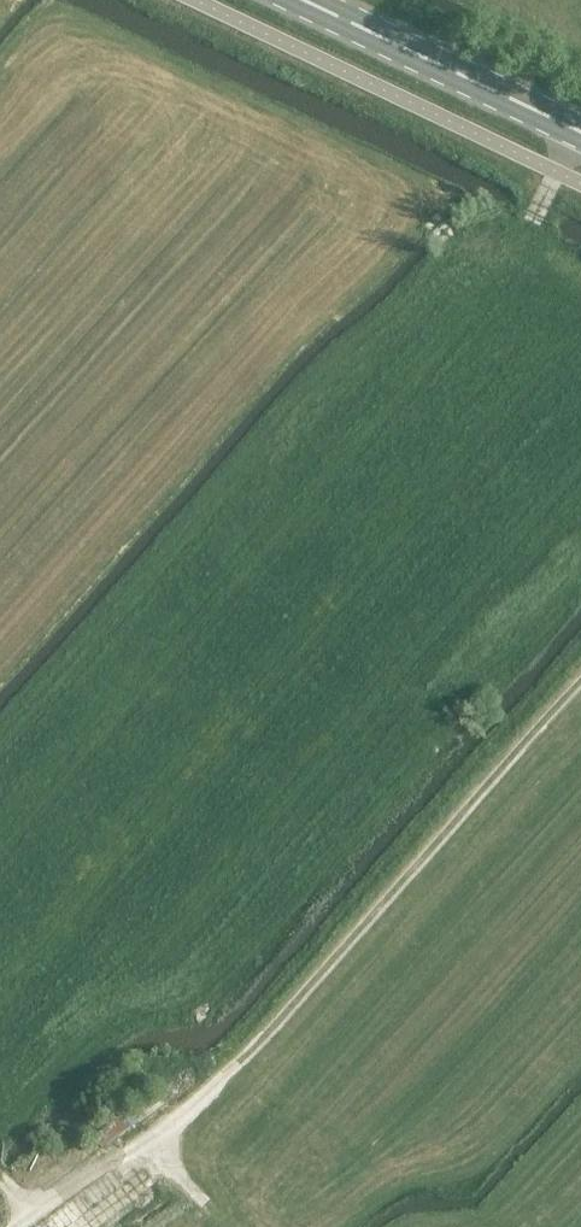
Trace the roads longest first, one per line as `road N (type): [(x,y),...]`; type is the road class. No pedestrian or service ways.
road 1 (track): [(146,1136),(235,1066),(580,681)]
road 2 (primary): [(580,133),(301,0)]
road 3 (track): [(31,1216),(146,1136),(207,1204)]
road 4 (track): [(451,239),(481,254),(520,243),(580,137)]

